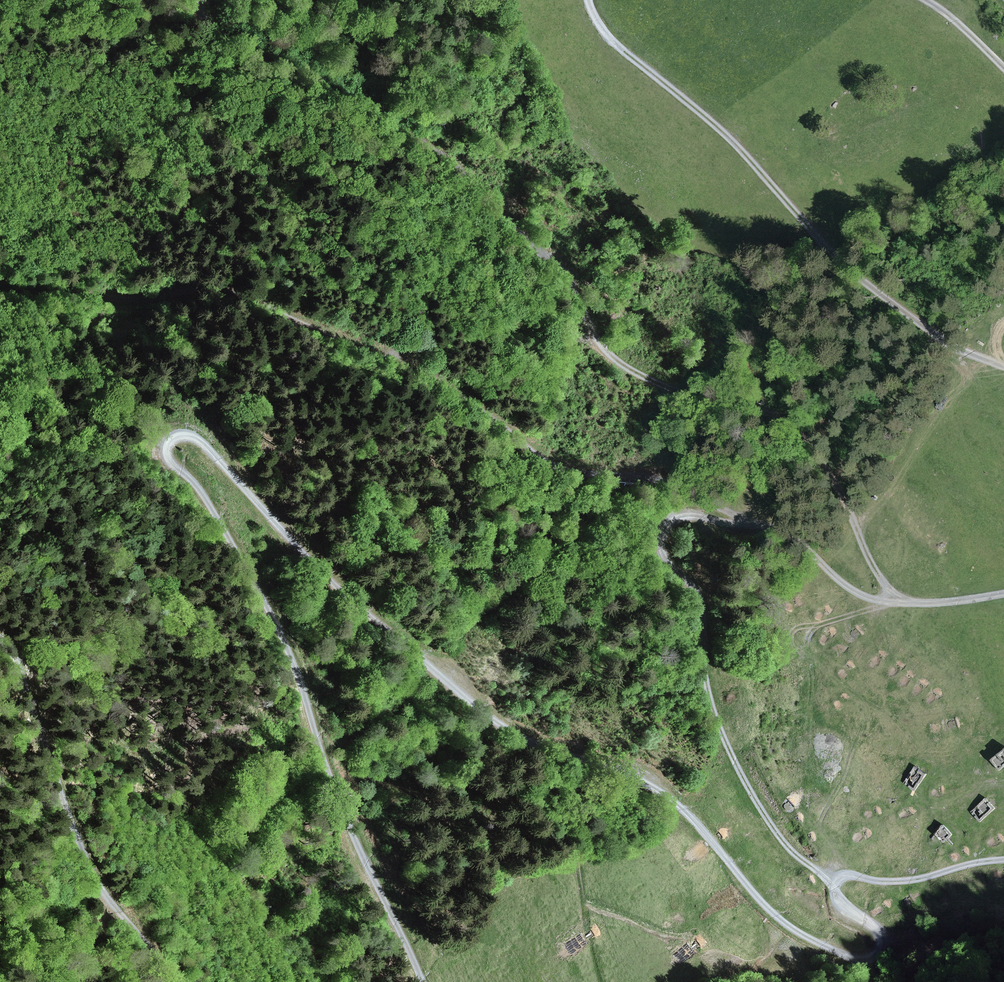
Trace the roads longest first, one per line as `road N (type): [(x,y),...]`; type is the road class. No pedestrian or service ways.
road 1 (track): [(423,981),(359,849),(277,627),(220,521),(171,464),(172,441),(198,440),(347,599),(462,700),(512,734),(563,757),(610,764),(666,797),(798,936),(835,953),(881,954),(887,943),(876,927),(846,906),(833,883),(897,882),(1003,861)]
road 2 (track): [(1003,592),(950,602),(870,598),(781,533),(747,525),(679,484),(555,465),(492,419),(271,307),(188,291),(88,298),(0,277)]
road 3 (track): [(203,0),(212,33),(386,125),(471,181),(564,275),(602,346),(625,366),(654,382),(789,420),(844,495)]
road 4 (track): [(589,0),(611,40),(730,137),(878,287),(965,353),(1003,365)]
road 5 (track): [(833,883),(800,862),(745,781),(706,684),(699,595),(662,551),(666,525),(680,517),(747,525)]
road 6 (track): [(0,634),(102,893),(196,981)]
road 7 (track): [(890,599),(844,495),(853,430),(882,383),(940,337)]

